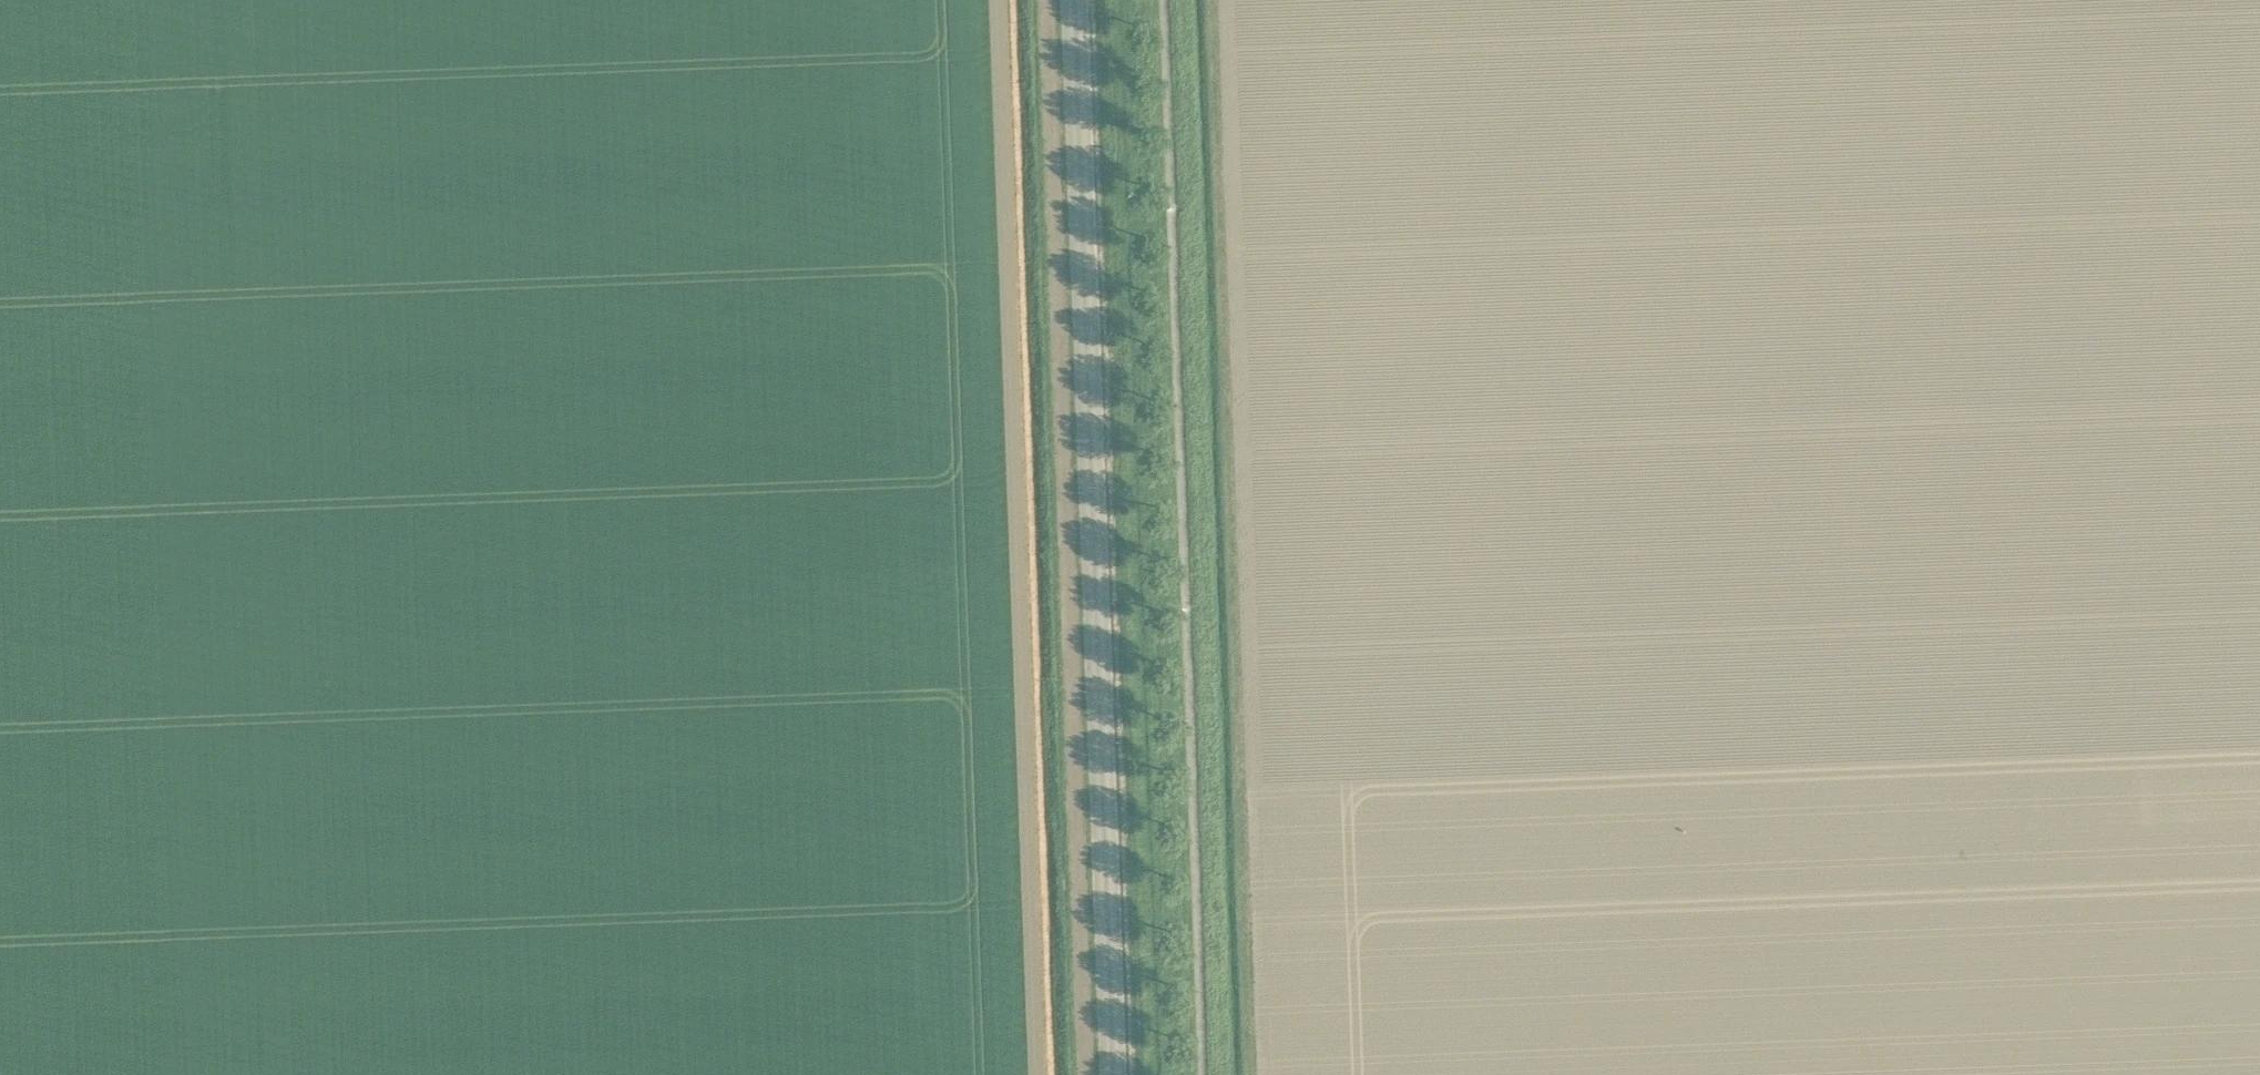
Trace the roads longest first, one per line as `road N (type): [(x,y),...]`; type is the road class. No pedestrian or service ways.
road 1 (secondary): [(1111,1074),(1073,0)]

